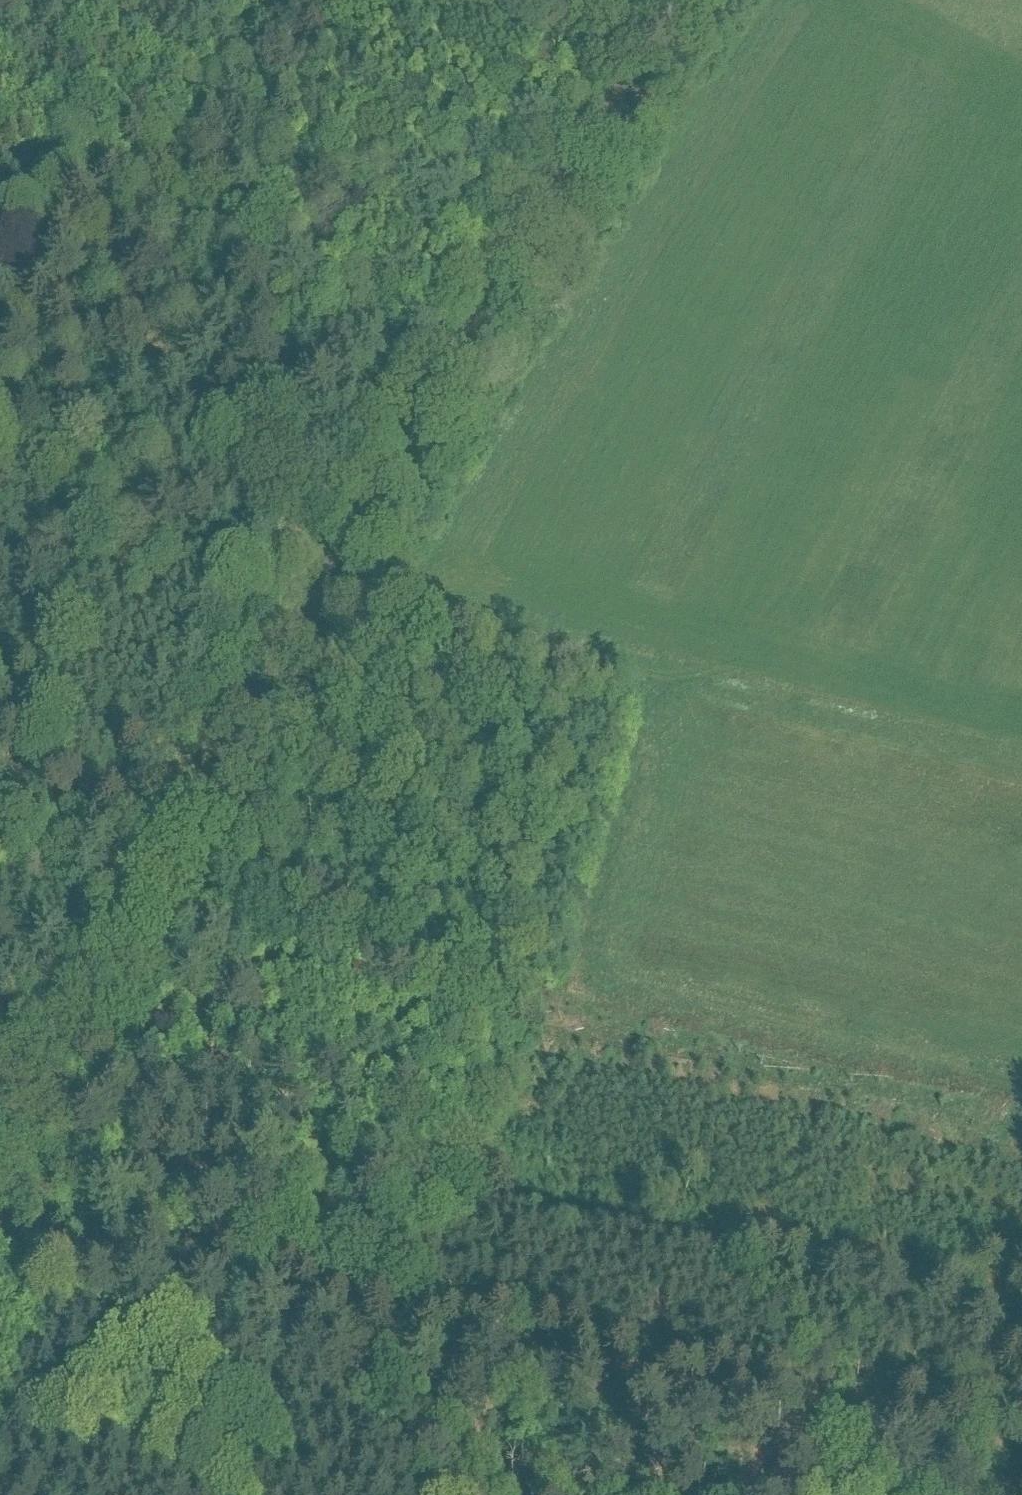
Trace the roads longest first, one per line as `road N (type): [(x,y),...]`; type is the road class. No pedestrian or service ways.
road 1 (track): [(669,0),(0,1131)]
road 2 (track): [(929,1465),(755,1432),(0,1251)]
road 3 (track): [(0,151),(112,276),(327,577)]
road 4 (track): [(504,0),(606,106)]

